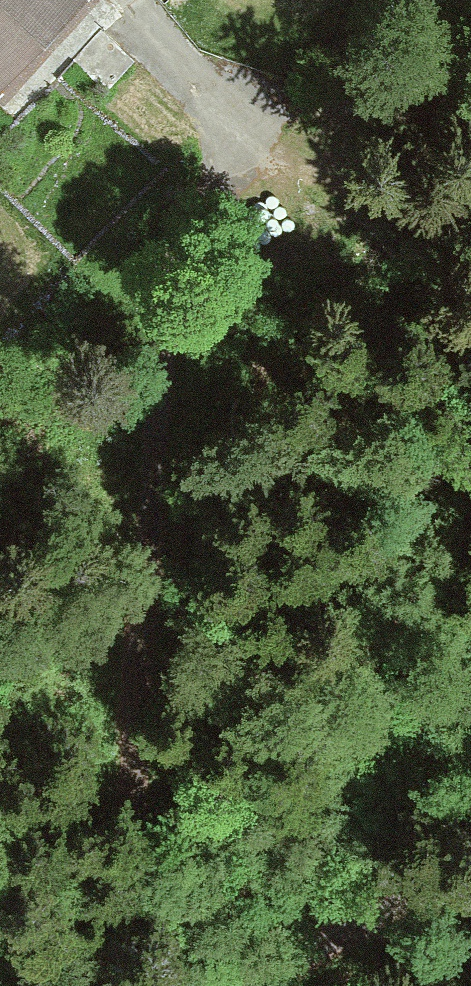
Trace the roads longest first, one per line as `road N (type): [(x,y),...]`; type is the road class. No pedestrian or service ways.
road 1 (track): [(129,0),(210,106),(219,146),(172,308),(103,985)]
road 2 (track): [(470,109),(315,116),(210,106)]
road 3 (track): [(260,985),(470,870)]

